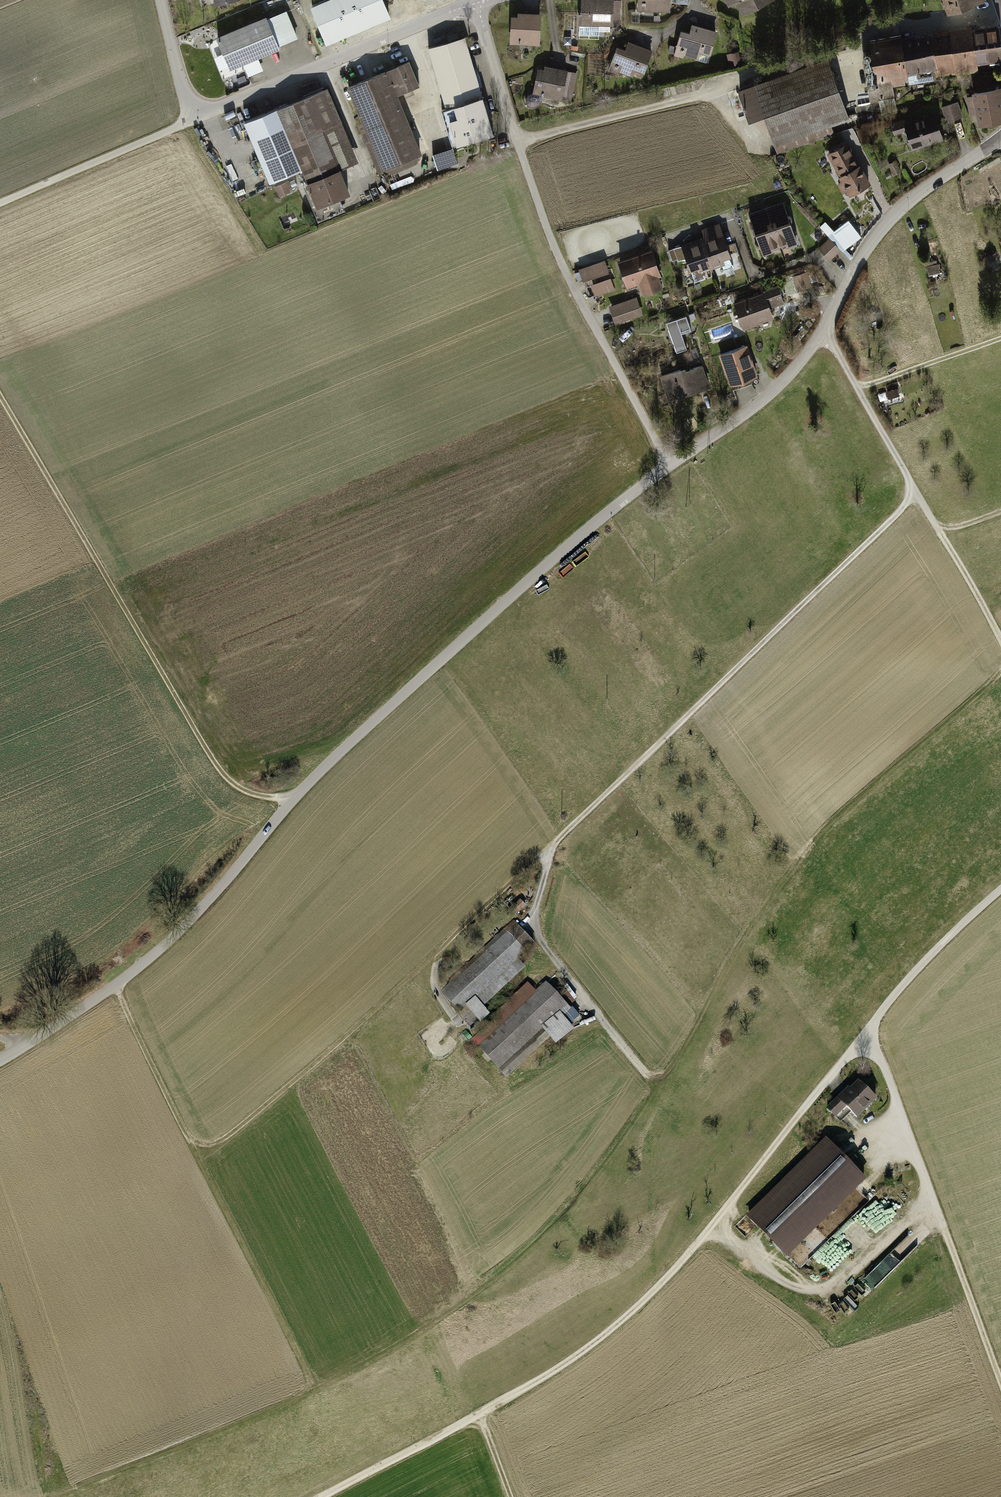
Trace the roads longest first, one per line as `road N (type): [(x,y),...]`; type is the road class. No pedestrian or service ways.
road 1 (track): [(54,1496),(316,1390),(433,1324),(518,1259),(575,1202),(656,1088),(792,867),(830,822),(1000,671)]
road 2 (track): [(1000,888),(904,982),(698,1242),(627,1315),(548,1375),(321,1496)]
road 3 (unclassified): [(0,1059),(115,985),(289,797),(576,538),(662,471)]
road 4 (track): [(916,491),(542,854)]
road 5 (residential): [(476,2),(550,253),(662,471)]
road 6 (unclassified): [(662,471),(747,419),(799,370),(889,217),(1000,138)]
road 7 (track): [(115,985),(316,1390)]
road 8 (unclassified): [(160,0),(179,82),(198,107),(211,108),(476,2)]
road 9 (track): [(867,1031),(1000,1384)]
road 10 (track): [(823,331),(1000,639)]
road 11 (track): [(542,854),(536,928),(656,1088)]
road 12 (track): [(517,142),(708,94),(769,64)]
road 13 (track): [(0,204),(181,126),(198,107)]
road 14 (track): [(542,854),(434,961),(433,993),(452,1023)]
road 15 (track): [(1000,338),(854,389)]

